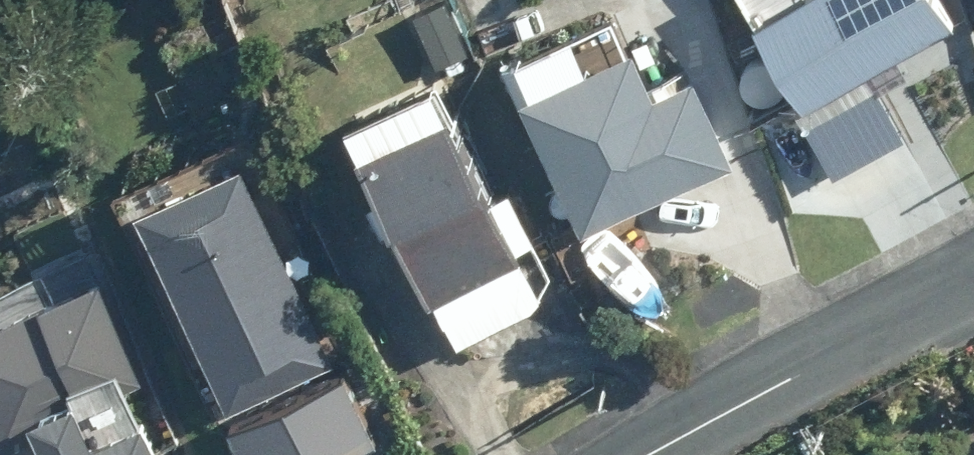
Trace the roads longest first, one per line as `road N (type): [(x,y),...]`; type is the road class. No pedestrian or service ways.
road 1 (residential): [(651,454),(973,269)]

